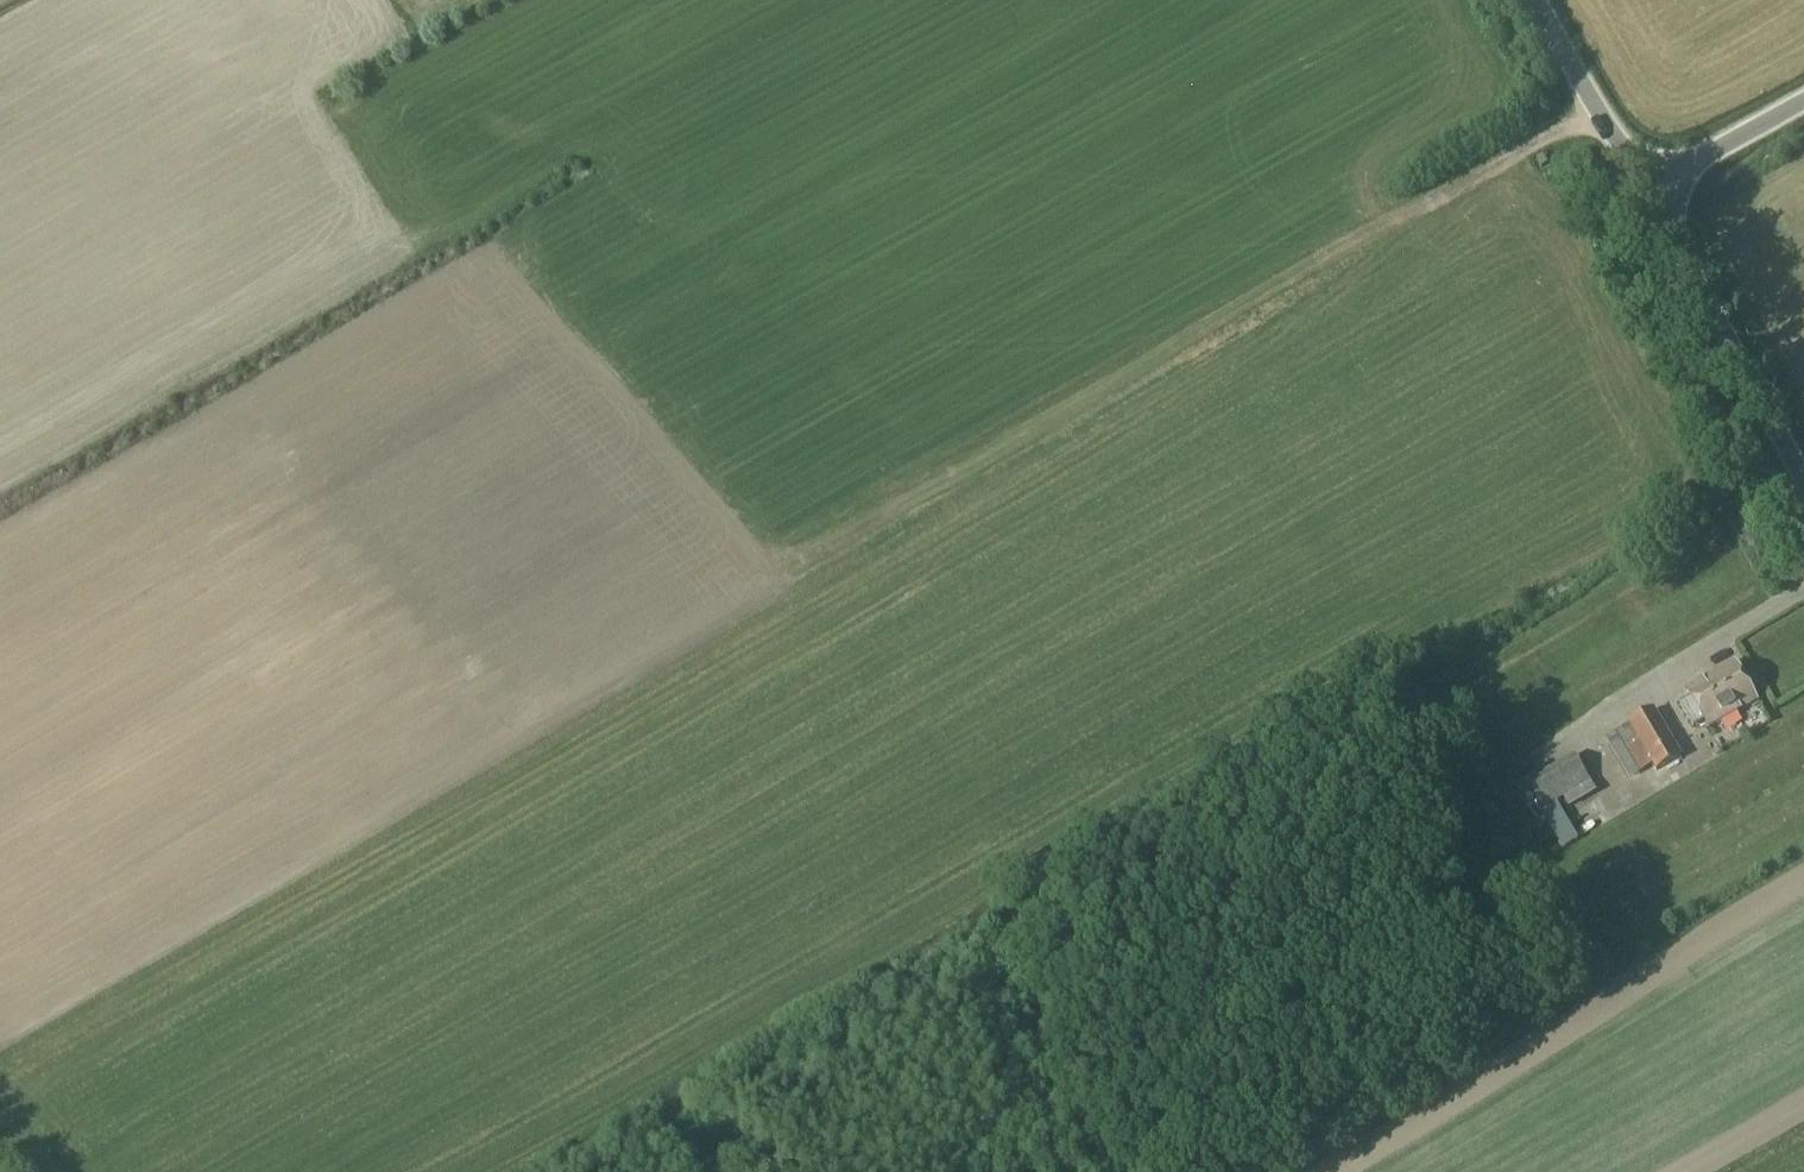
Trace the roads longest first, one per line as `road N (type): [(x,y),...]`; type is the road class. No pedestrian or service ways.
road 1 (unclassified): [(1803,477),(1645,192)]
road 2 (unclassified): [(1645,192),(1538,0)]
road 3 (unclassified): [(1645,192),(1803,99)]
road 4 (track): [(1450,199),(1601,115)]

